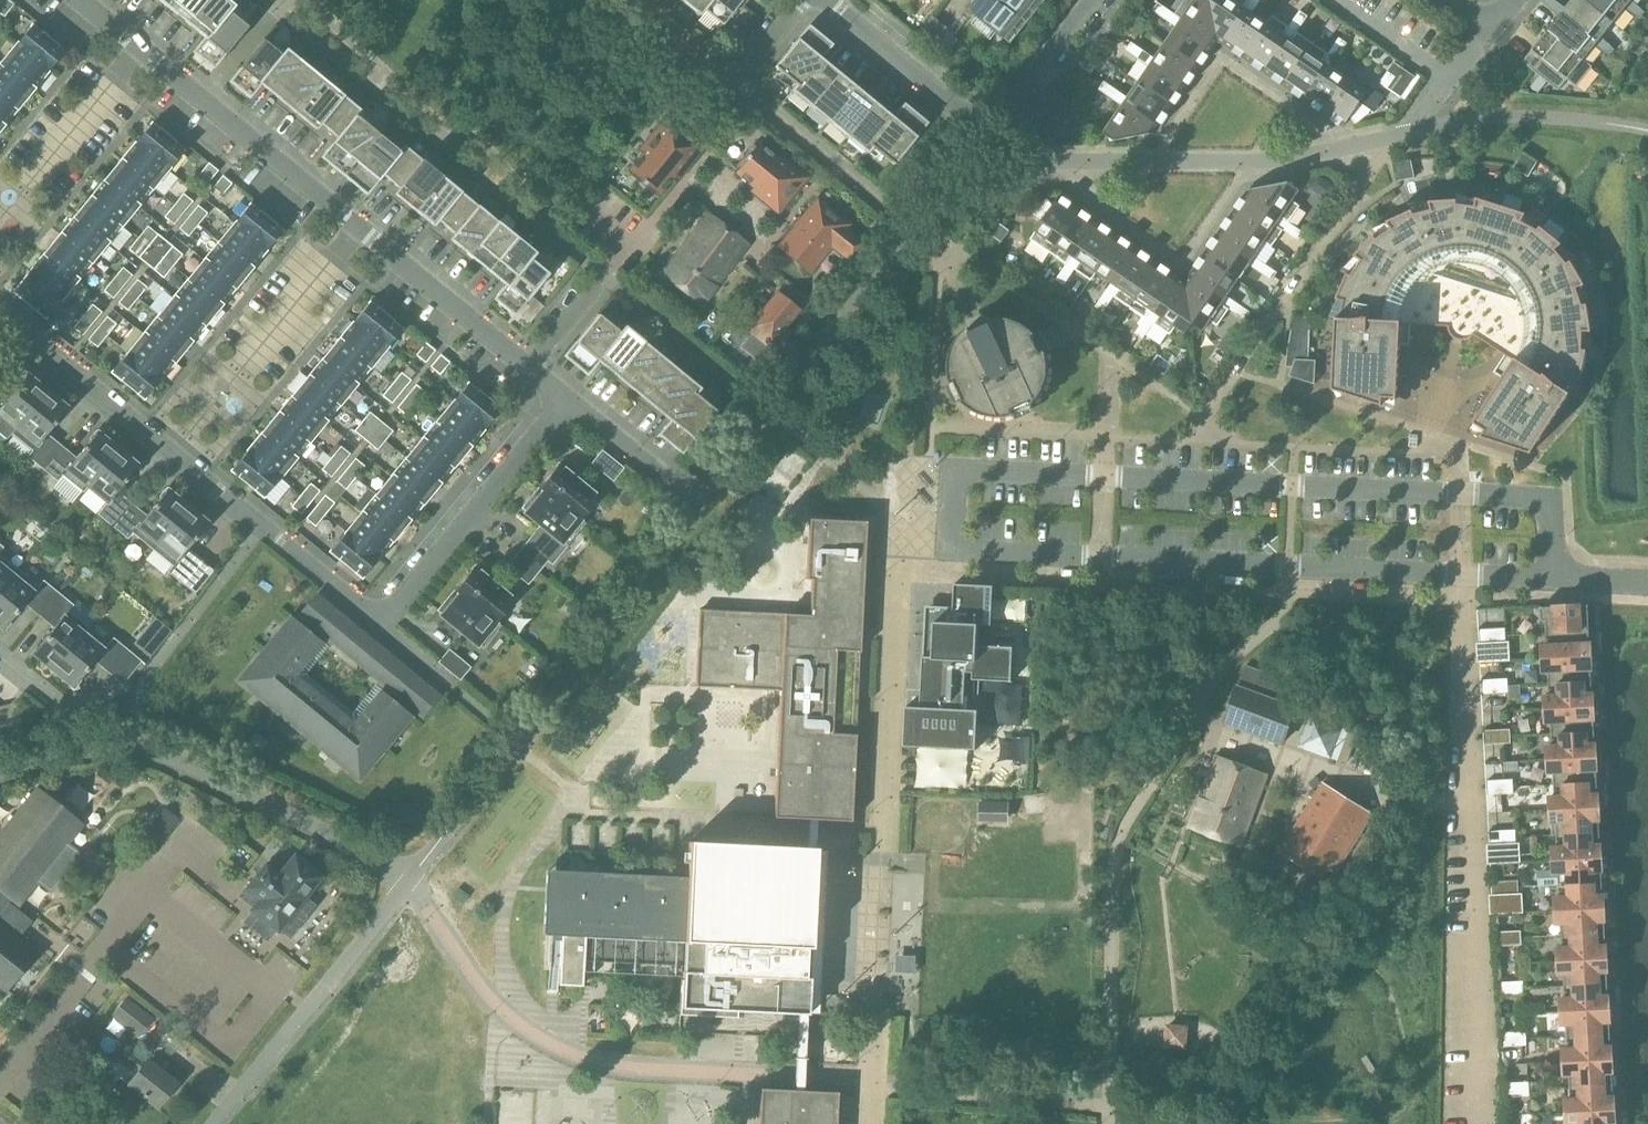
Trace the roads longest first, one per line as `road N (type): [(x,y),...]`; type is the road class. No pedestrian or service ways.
road 1 (residential): [(1554,578),(1549,500),(962,475),(956,553),(1466,571)]
road 2 (residential): [(1466,571),(1481,1123)]
road 3 (residential): [(187,458),(375,620),(568,398)]
road 4 (residential): [(1092,0),(985,131),(826,0)]
road 5 (residential): [(413,877),(176,760),(126,746)]
road 6 (residential): [(377,241),(187,458)]
road 7 (residential): [(157,59),(377,241)]
road 8 (residential): [(0,306),(187,458)]
road 9 (residential): [(157,59),(0,236)]
road 10 (residential): [(377,241),(532,368)]
road 11 (residential): [(568,398),(698,505)]

